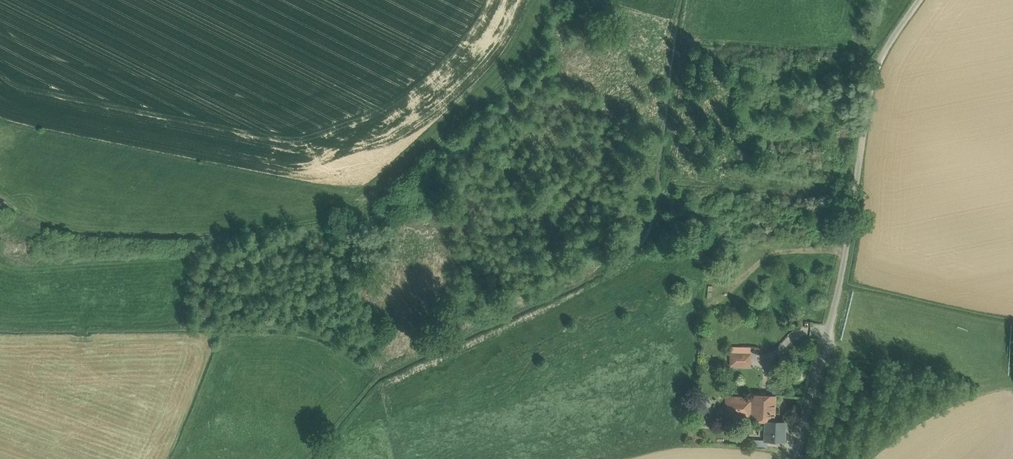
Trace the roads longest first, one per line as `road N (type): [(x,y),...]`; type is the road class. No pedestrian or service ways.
road 1 (unclassified): [(918,0),(872,82),(835,307),(790,458)]

